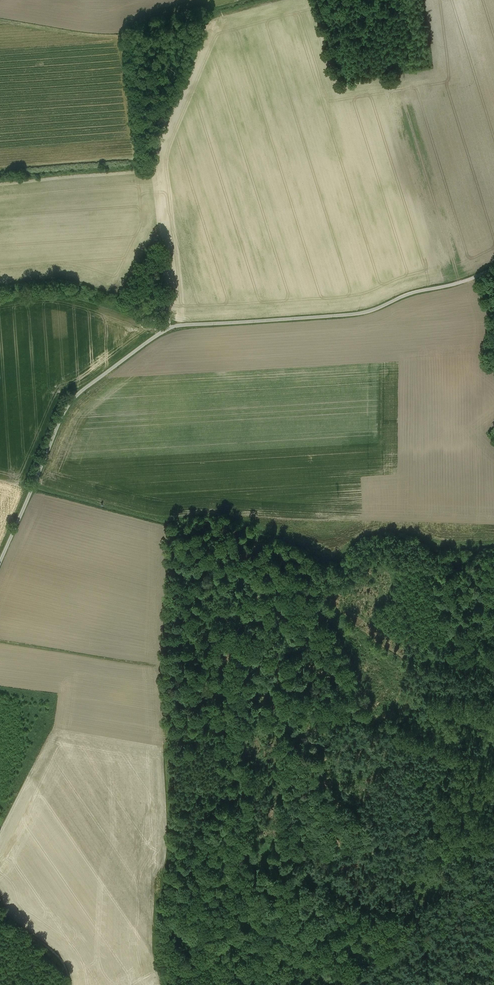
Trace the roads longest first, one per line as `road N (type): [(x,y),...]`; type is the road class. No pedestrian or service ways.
road 1 (unclassified): [(0,564),(69,403),(157,333),(184,323),(364,309),(493,265)]
road 2 (track): [(173,984),(163,939),(171,851),(168,517),(35,482)]

